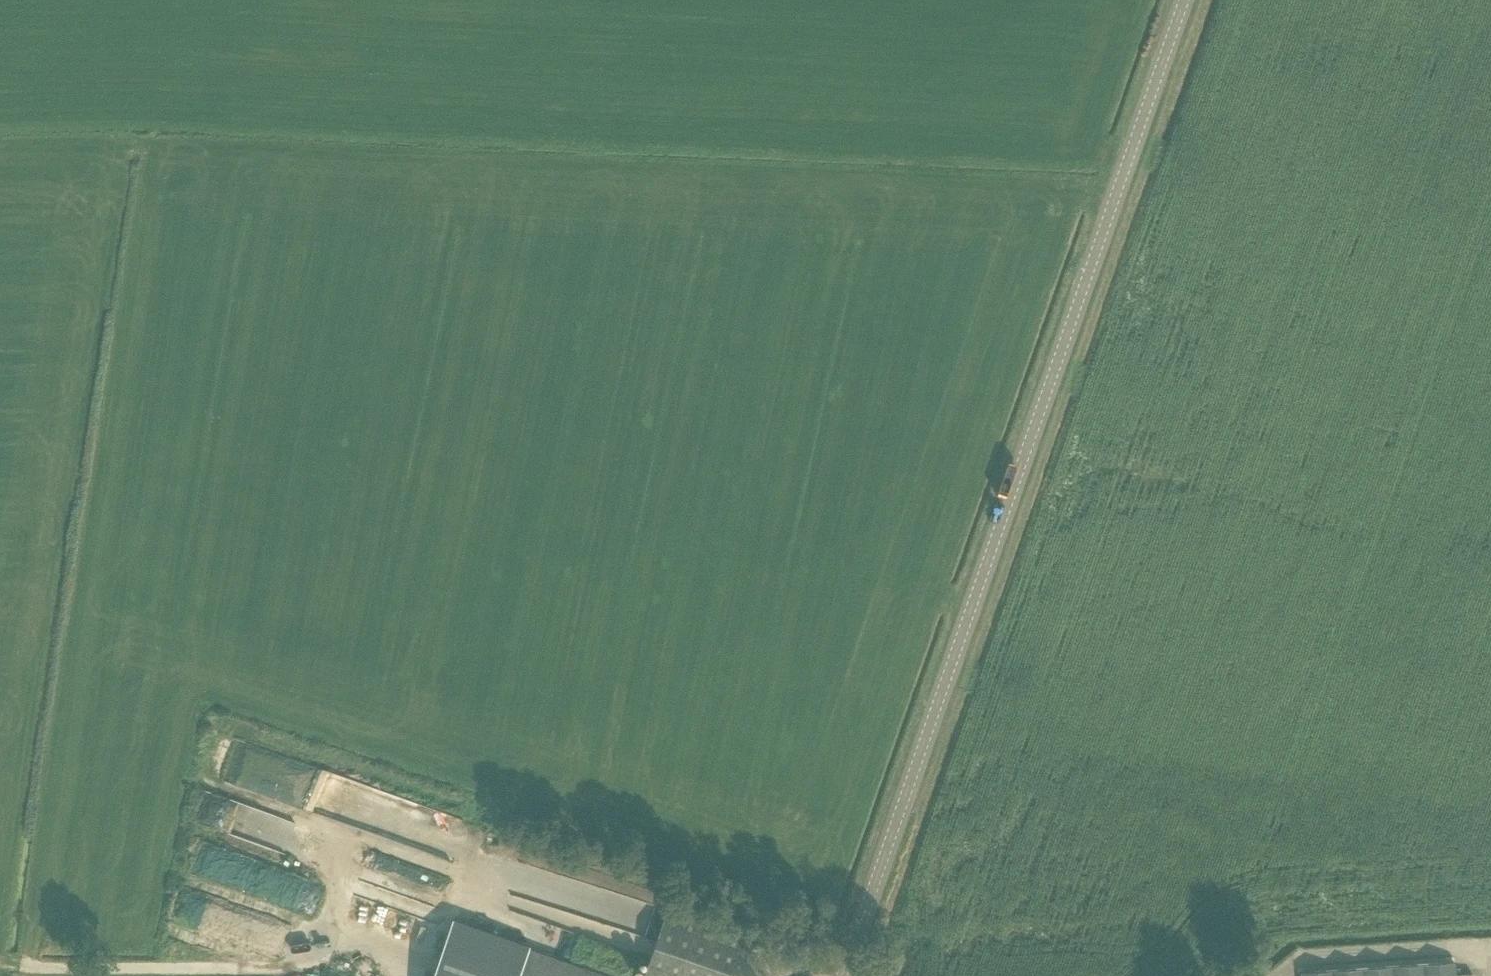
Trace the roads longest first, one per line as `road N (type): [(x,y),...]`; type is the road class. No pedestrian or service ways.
road 1 (unclassified): [(842,975),(1184,0)]

